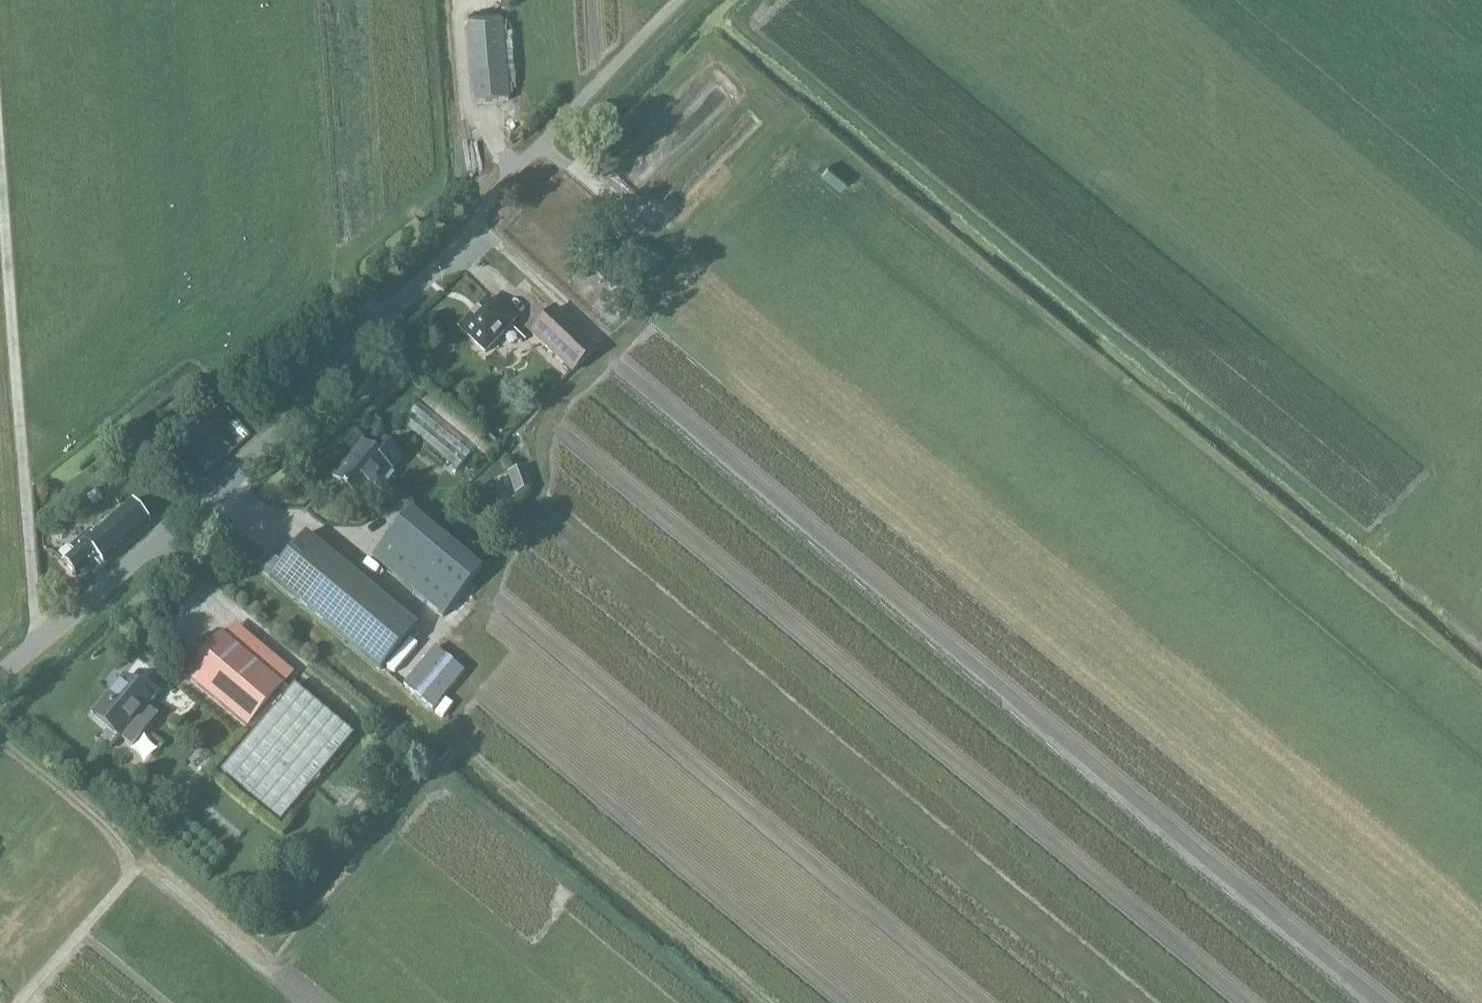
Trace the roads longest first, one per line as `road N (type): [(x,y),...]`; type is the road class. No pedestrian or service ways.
road 1 (unclassified): [(0,676),(296,413),(467,239),(489,201),(677,0)]
road 2 (track): [(38,645),(0,142)]

